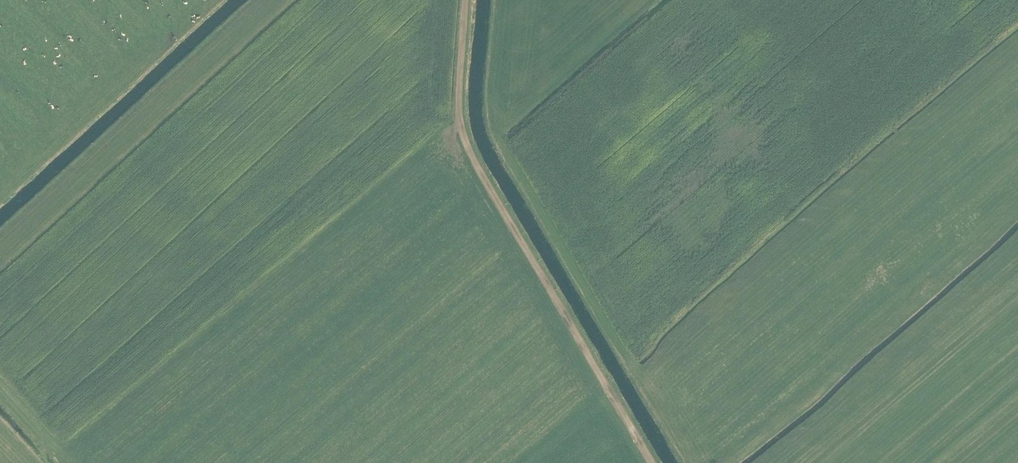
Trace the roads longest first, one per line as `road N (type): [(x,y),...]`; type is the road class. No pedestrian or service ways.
road 1 (track): [(466,0),(459,115),(474,159),(652,462)]

